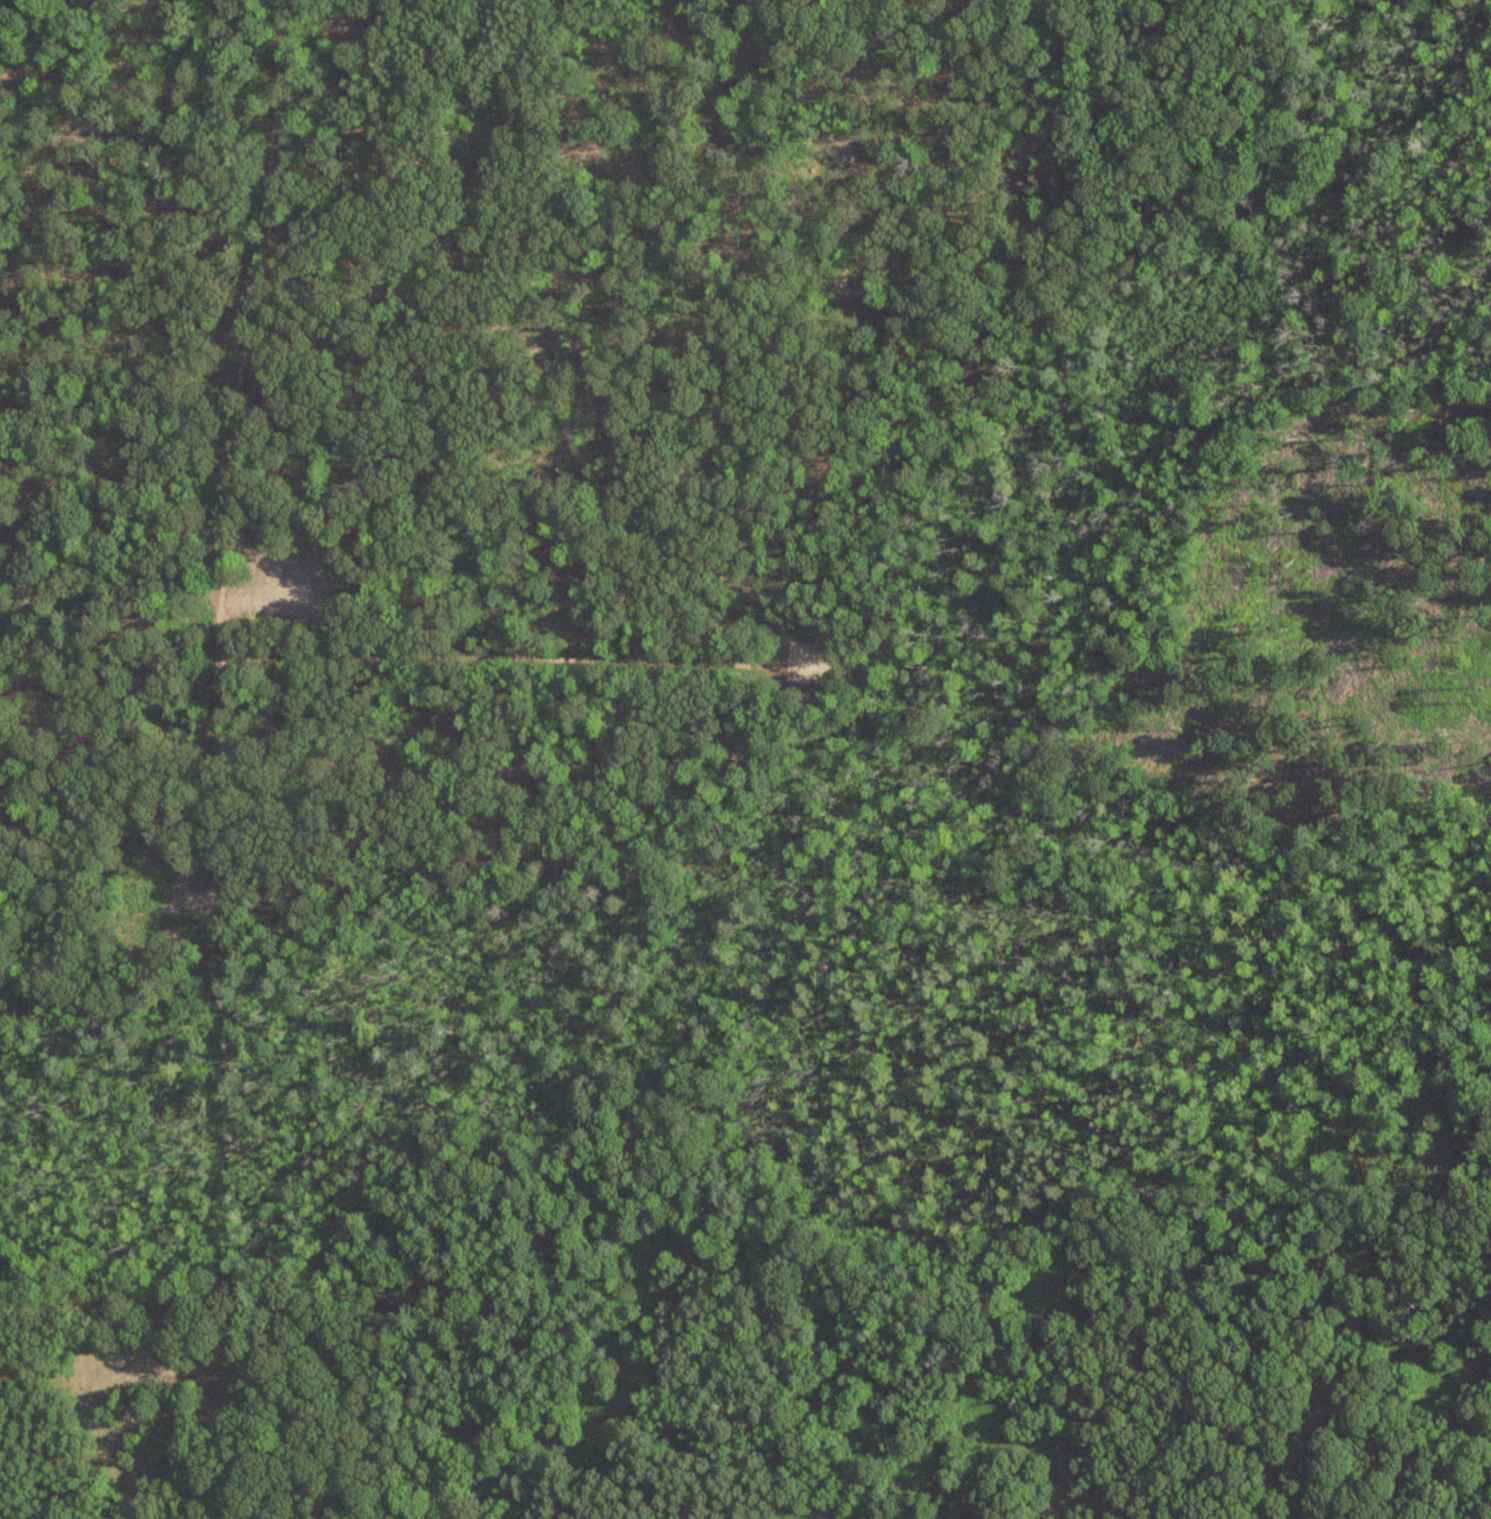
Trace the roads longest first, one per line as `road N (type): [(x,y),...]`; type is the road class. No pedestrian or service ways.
road 1 (residential): [(561,0),(537,43),(522,207),(570,473),(636,557),(701,573),(787,674)]
road 2 (residential): [(0,544),(306,568),(333,634),(335,703),(284,760),(202,913)]
road 3 (residential): [(548,341),(400,357)]

